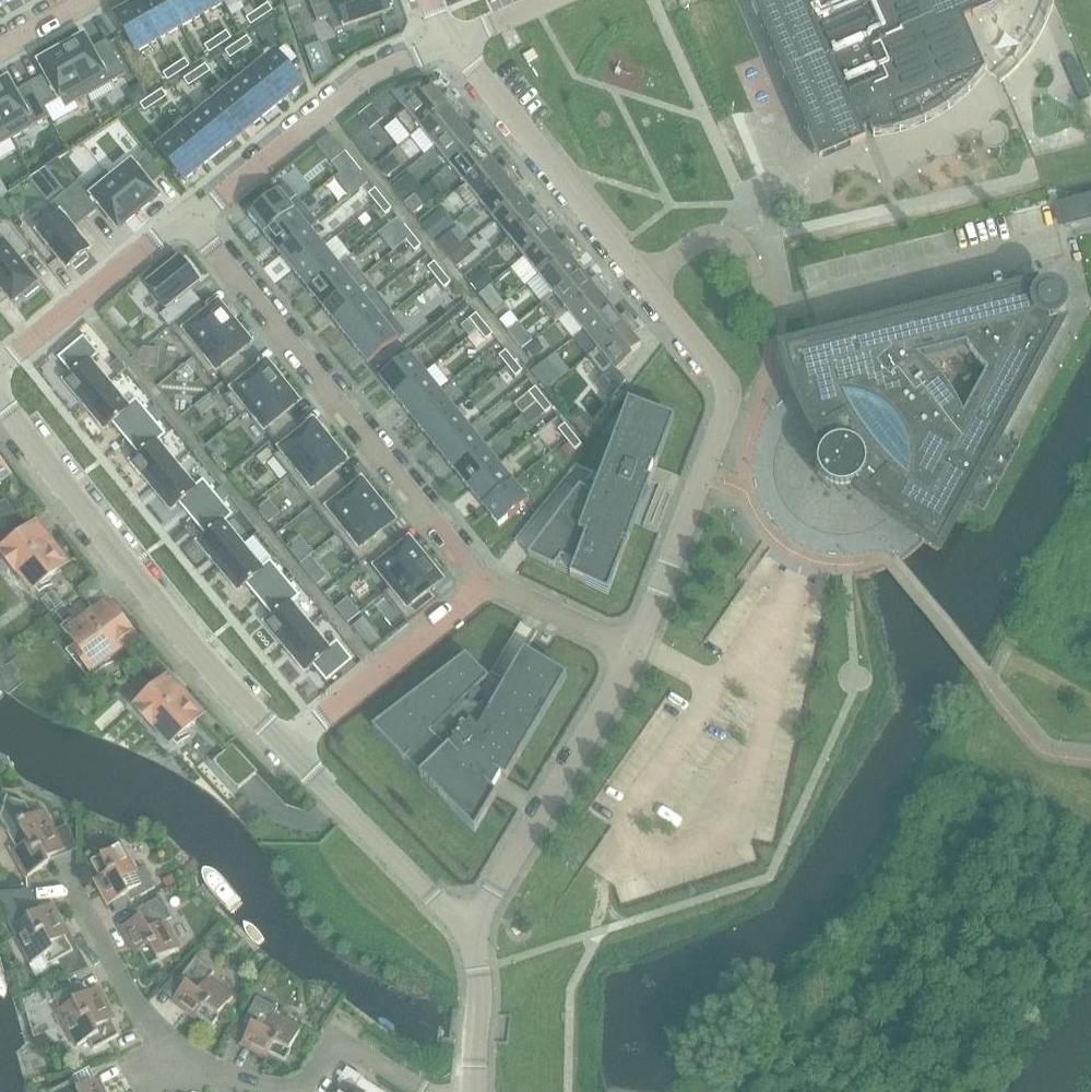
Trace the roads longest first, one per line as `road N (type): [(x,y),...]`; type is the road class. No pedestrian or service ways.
road 1 (residential): [(637,646),(731,390),(453,42)]
road 2 (unclassified): [(447,1091),(345,1036),(296,1079),(272,1083),(172,1062),(119,998),(69,881)]
road 3 (residential): [(190,219),(486,587)]
road 4 (residential): [(289,750),(0,409)]
road 5 (residential): [(462,935),(637,646)]
road 6 (residential): [(453,42),(372,74),(190,219)]
road 7 (residential): [(486,587),(289,750)]
road 8 (residential): [(462,935),(289,750)]
road 9 (residential): [(190,219),(0,374)]
road 10 (residential): [(486,587),(637,646)]
road 11 (unclassified): [(475,1091),(476,974),(462,935)]

